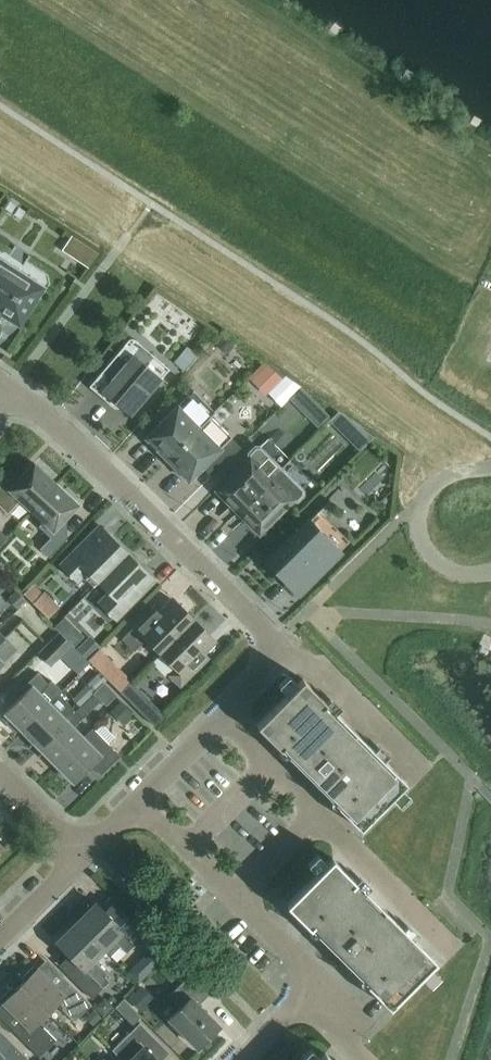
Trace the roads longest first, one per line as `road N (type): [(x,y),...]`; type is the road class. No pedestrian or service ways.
road 1 (residential): [(222,713),(285,649),(6,384)]
road 2 (residential): [(241,1059),(302,1000),(303,959),(139,799)]
road 3 (residential): [(222,713),(452,947)]
road 4 (residential): [(490,466),(437,480),(417,524),(439,564),(490,571)]
road 5 (unclassified): [(0,936),(85,849)]

